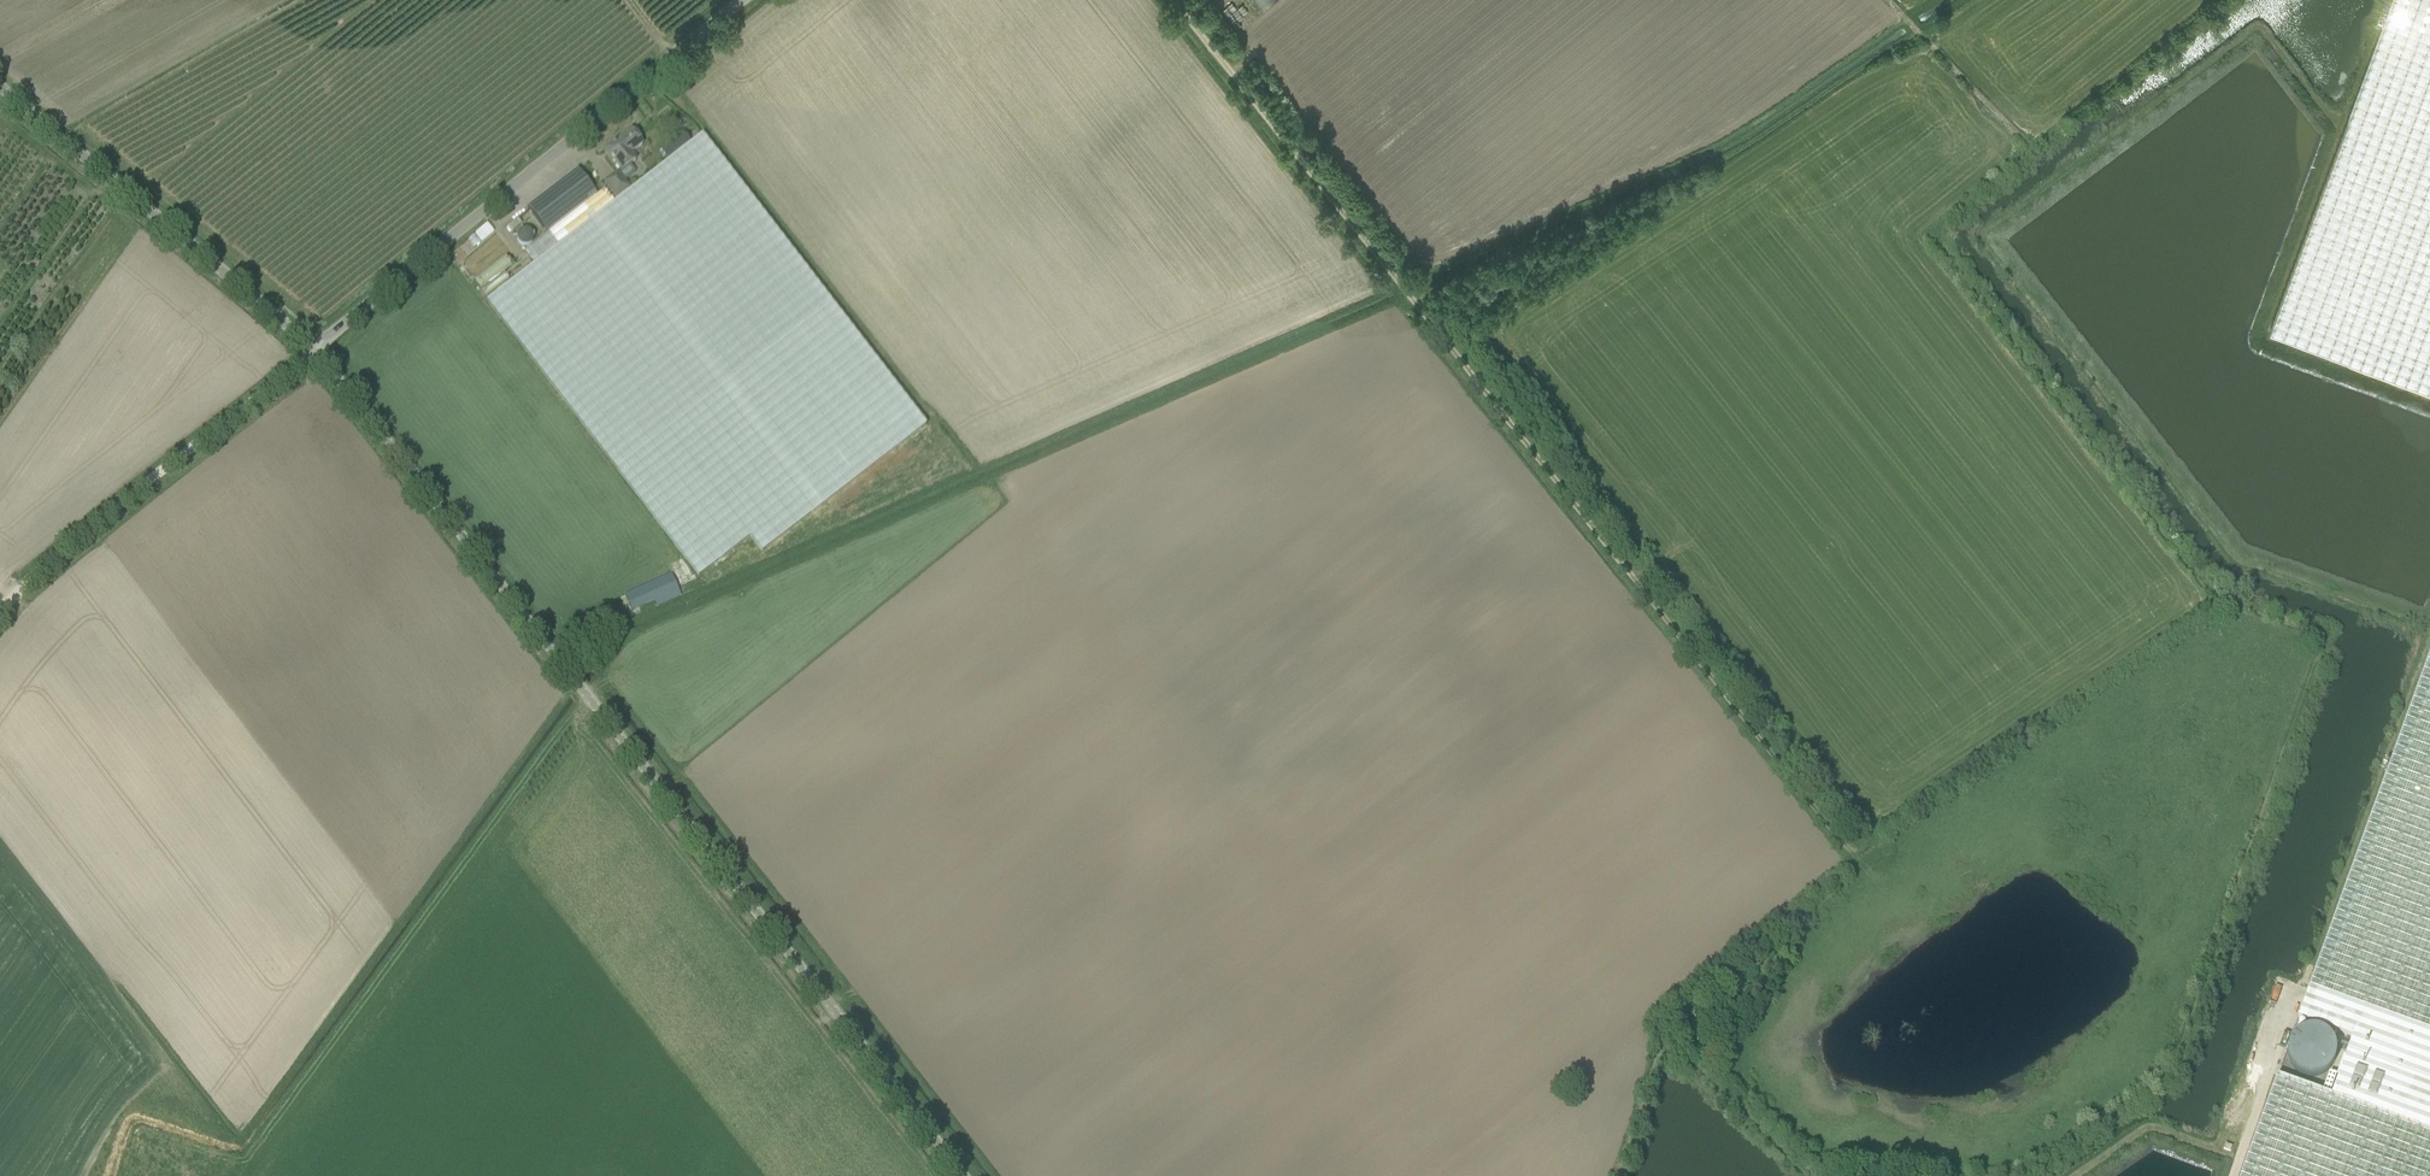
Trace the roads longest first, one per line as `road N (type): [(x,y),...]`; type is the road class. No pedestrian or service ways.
road 1 (track): [(1853,848),(1173,0)]
road 2 (unclassified): [(967,1175),(317,347)]
road 3 (unclassified): [(317,347),(744,0)]
road 4 (track): [(0,617),(317,347)]
road 5 (unclassified): [(317,347),(0,83)]
road 6 (track): [(1889,0),(2021,141)]

